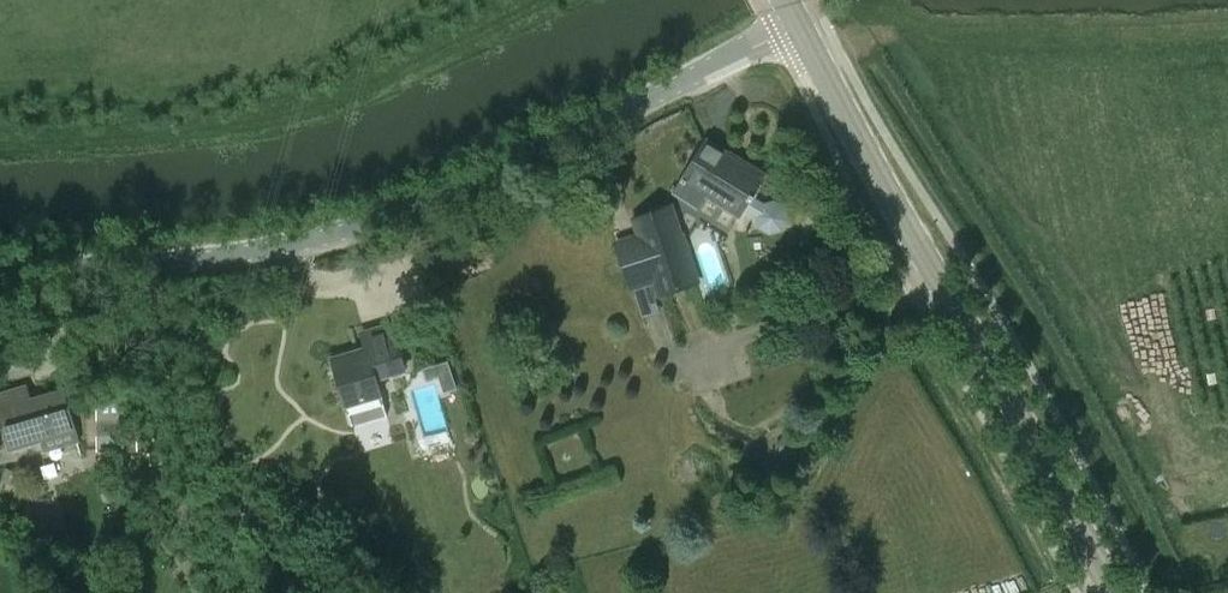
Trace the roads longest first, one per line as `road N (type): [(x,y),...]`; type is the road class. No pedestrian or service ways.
road 1 (tertiary): [(0,271),(173,260),(307,241),(416,215),(798,28)]
road 2 (tertiary): [(1115,592),(798,28)]

